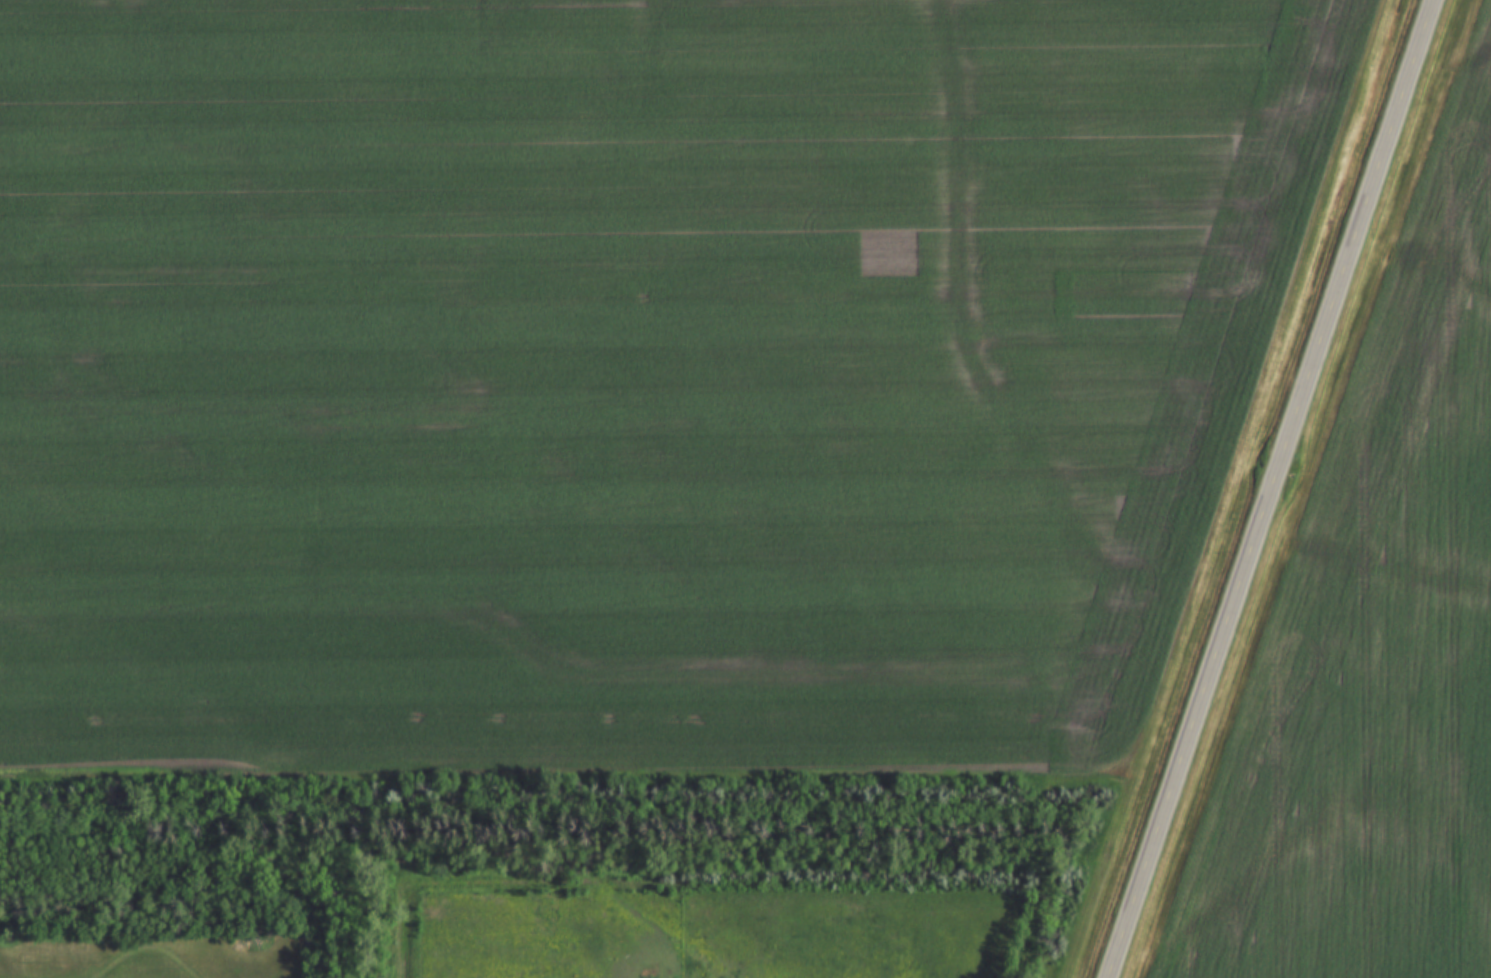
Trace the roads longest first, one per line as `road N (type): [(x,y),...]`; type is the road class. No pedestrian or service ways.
road 1 (primary): [(1106,977),(1431,0)]

